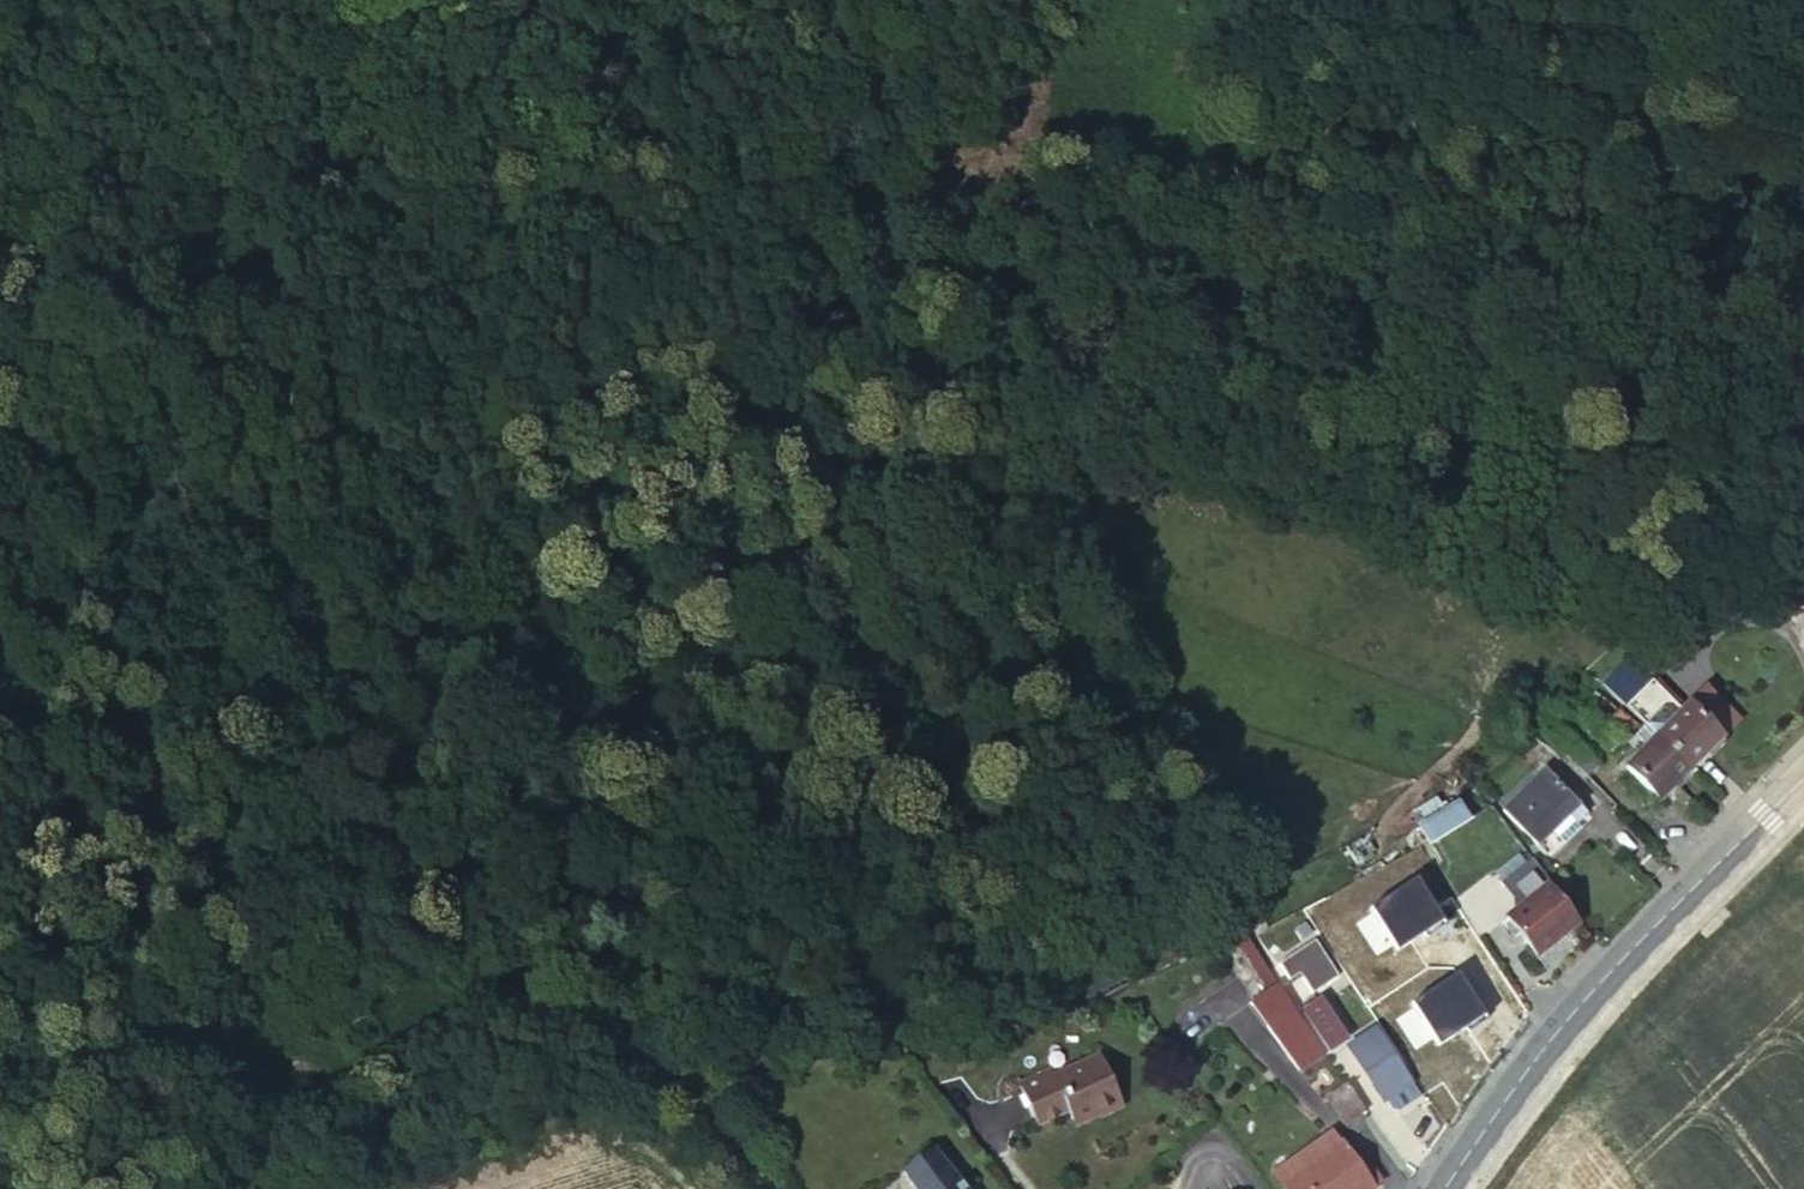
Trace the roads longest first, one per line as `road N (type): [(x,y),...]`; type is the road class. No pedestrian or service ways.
road 1 (tertiary): [(1803,781),(1591,994),(1446,1188)]

